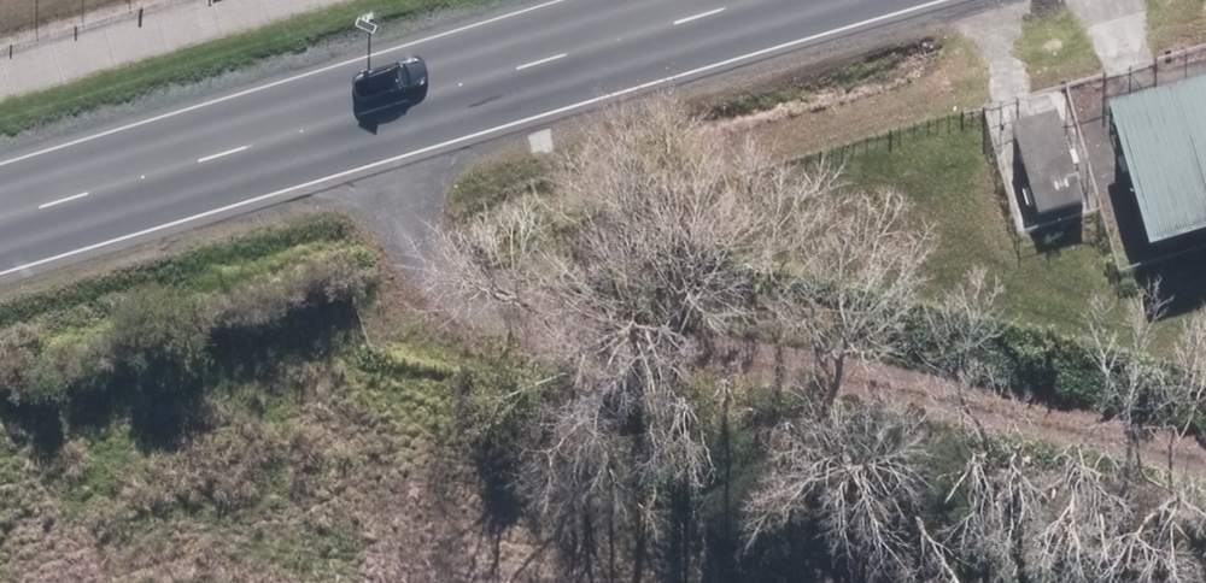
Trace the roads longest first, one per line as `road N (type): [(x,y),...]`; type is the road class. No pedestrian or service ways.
road 1 (track): [(359,132),(400,251),(462,315),(584,364),(1205,497)]
road 2 (secondary): [(843,0),(0,230)]

